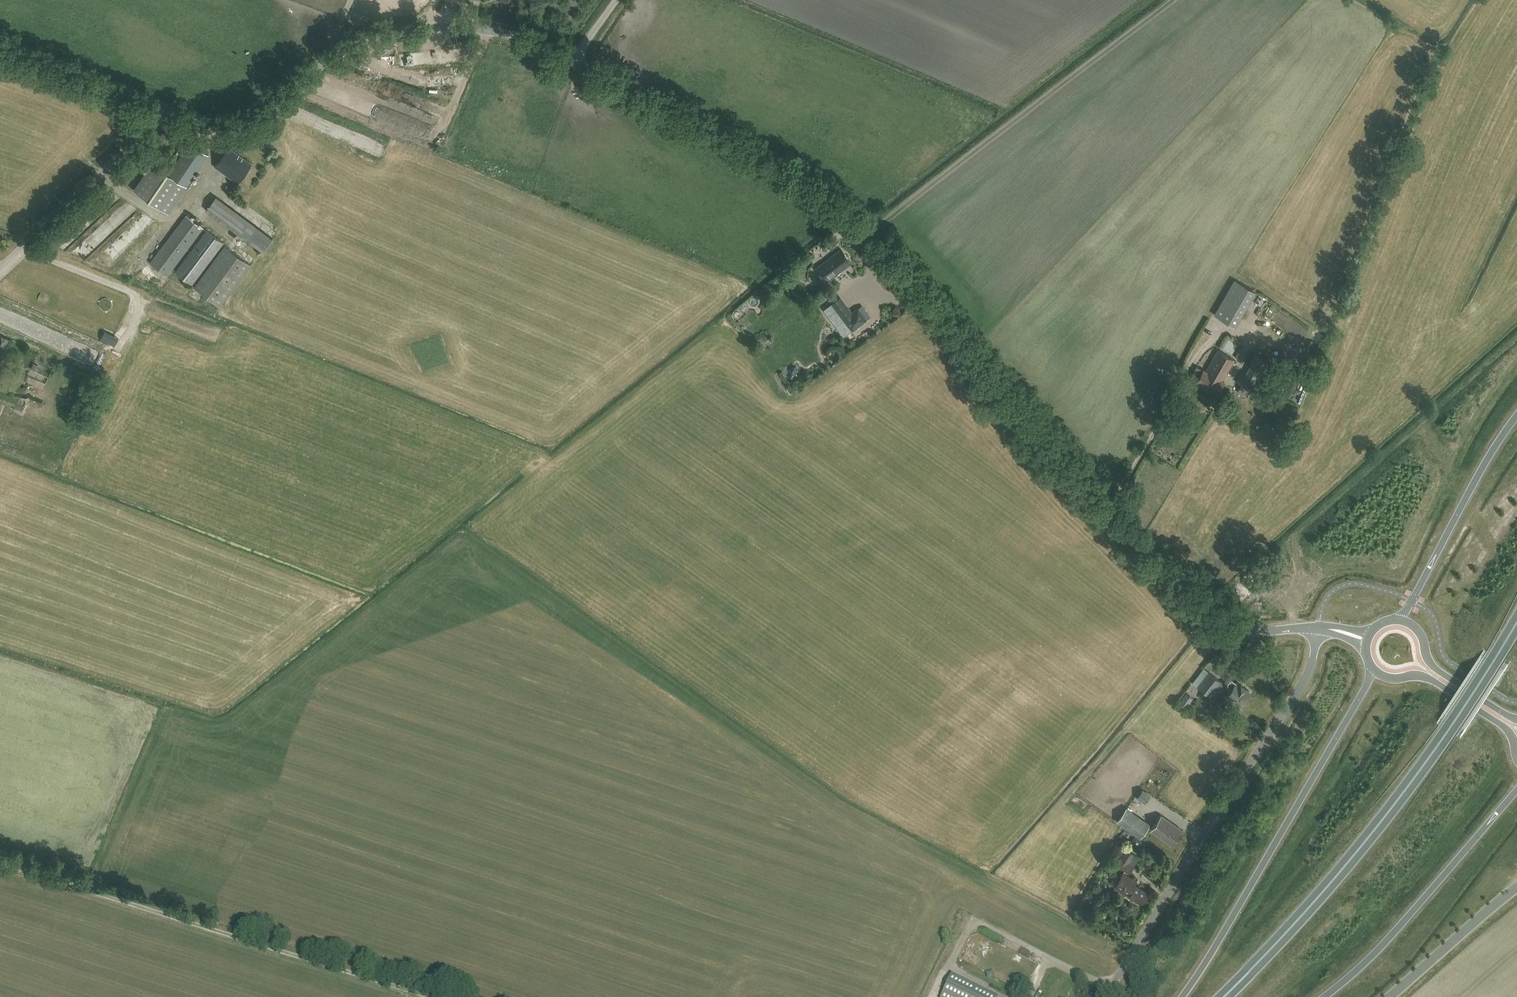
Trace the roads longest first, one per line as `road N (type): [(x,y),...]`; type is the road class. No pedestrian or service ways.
road 1 (unclassified): [(1178,582),(848,218),(571,63)]
road 2 (trunk): [(1224,996),(1382,820),(1516,623)]
road 3 (unclassified): [(159,106),(224,129),(248,127),(337,54),(428,27),(499,32),(571,63)]
road 4 (track): [(424,996),(0,862)]
road 5 (unclassified): [(1107,996),(1304,684),(1319,629)]
road 6 (trunk): [(1371,666),(1368,684),(1182,996)]
road 7 (trunk): [(1325,996),(1371,958),(1516,791)]
road 8 (trunk): [(1516,414),(1397,619)]
road 9 (unclassified): [(159,106),(146,131),(0,267)]
road 10 (tertiary): [(1371,666),(1388,679),(1420,676),(1442,685),(1508,731),(1516,758)]
road 11 (unclassified): [(159,106),(0,40)]
road 12 (tertiary): [(1516,888),(1388,996)]
road 13 (tertiary): [(1516,719),(1434,667),(1420,631),(1397,619)]
road 14 (unclassified): [(1178,582),(1239,629),(1319,629)]

